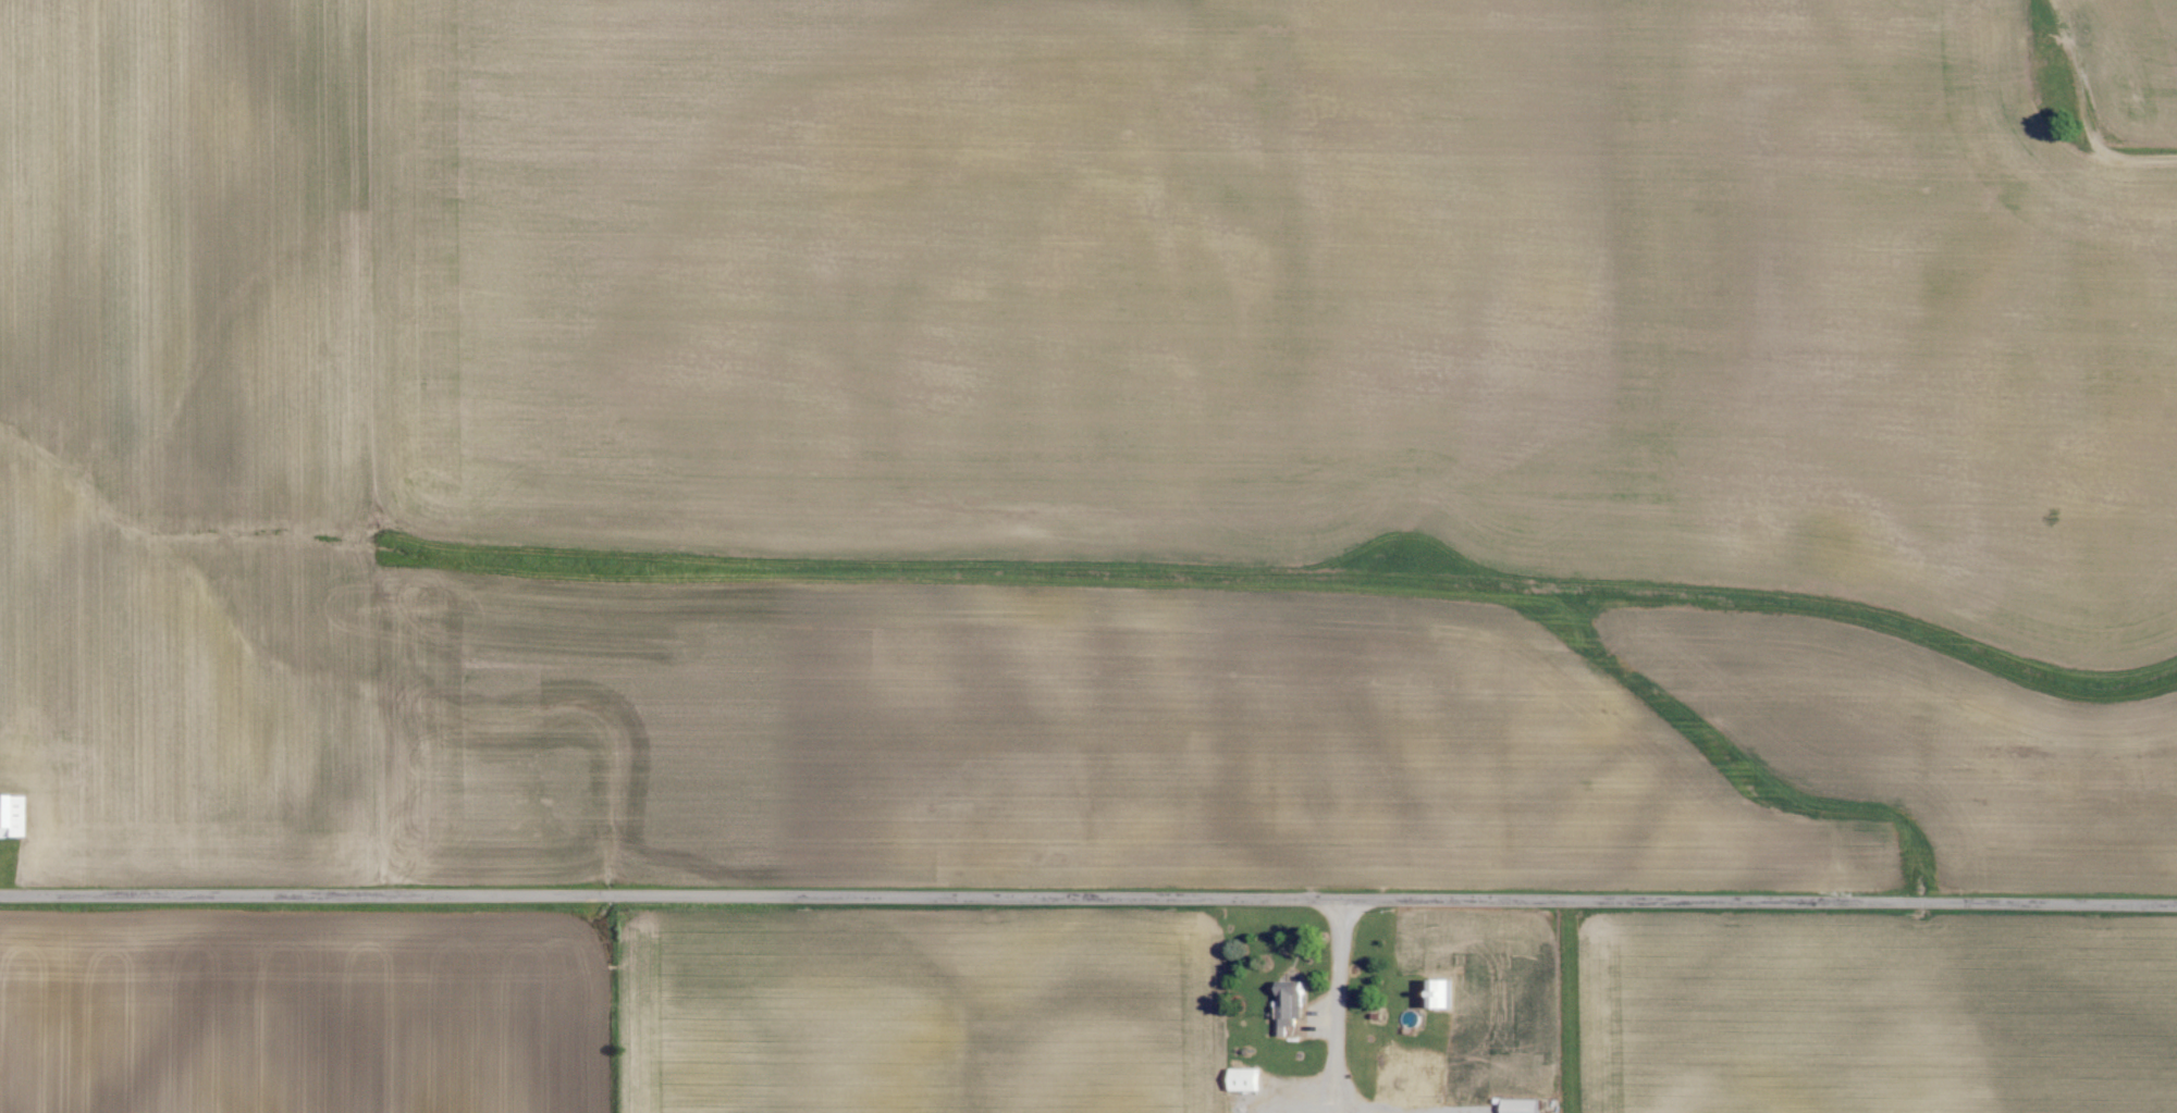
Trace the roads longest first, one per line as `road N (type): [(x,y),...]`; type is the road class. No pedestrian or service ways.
road 1 (residential): [(2176,904),(0,895)]

